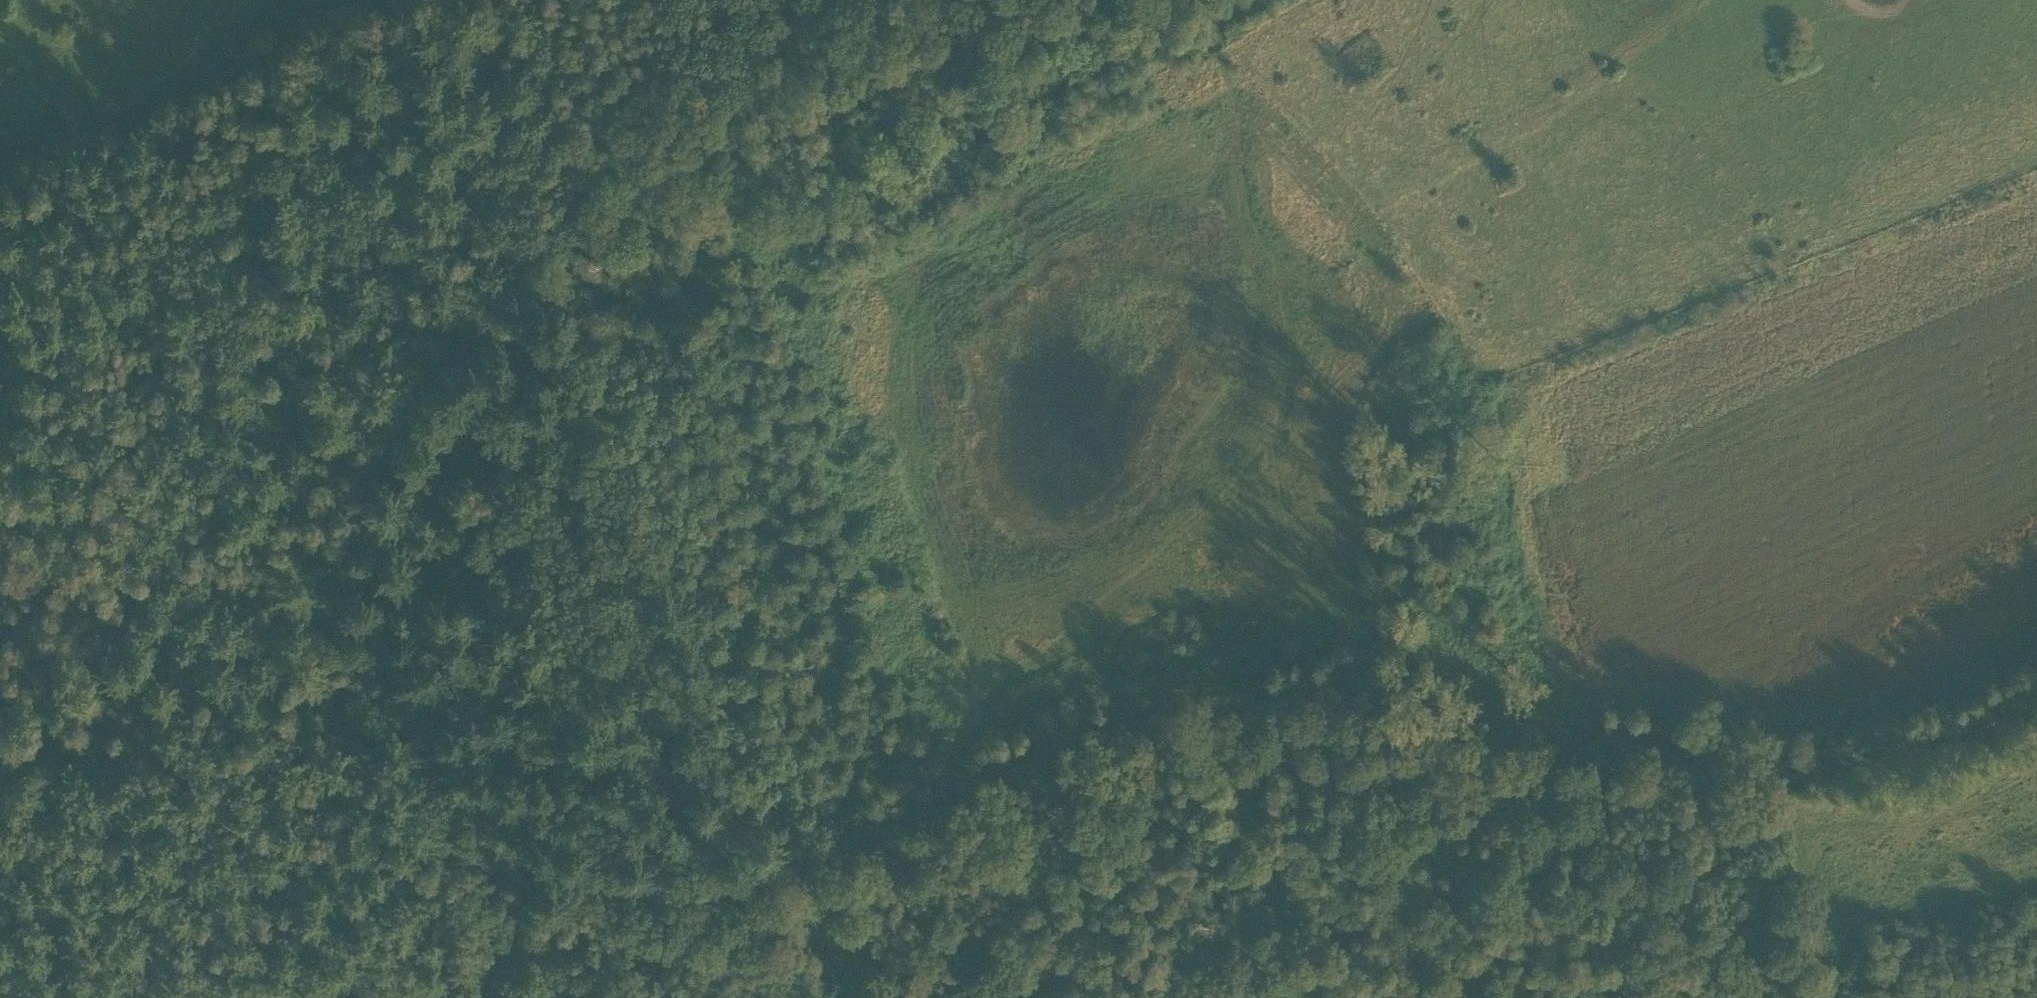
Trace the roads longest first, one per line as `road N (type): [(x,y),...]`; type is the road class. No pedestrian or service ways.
road 1 (track): [(2036,702),(1938,747),(1850,768),(1770,762),(1344,683),(1265,674),(1208,680),(1122,709),(574,977)]

